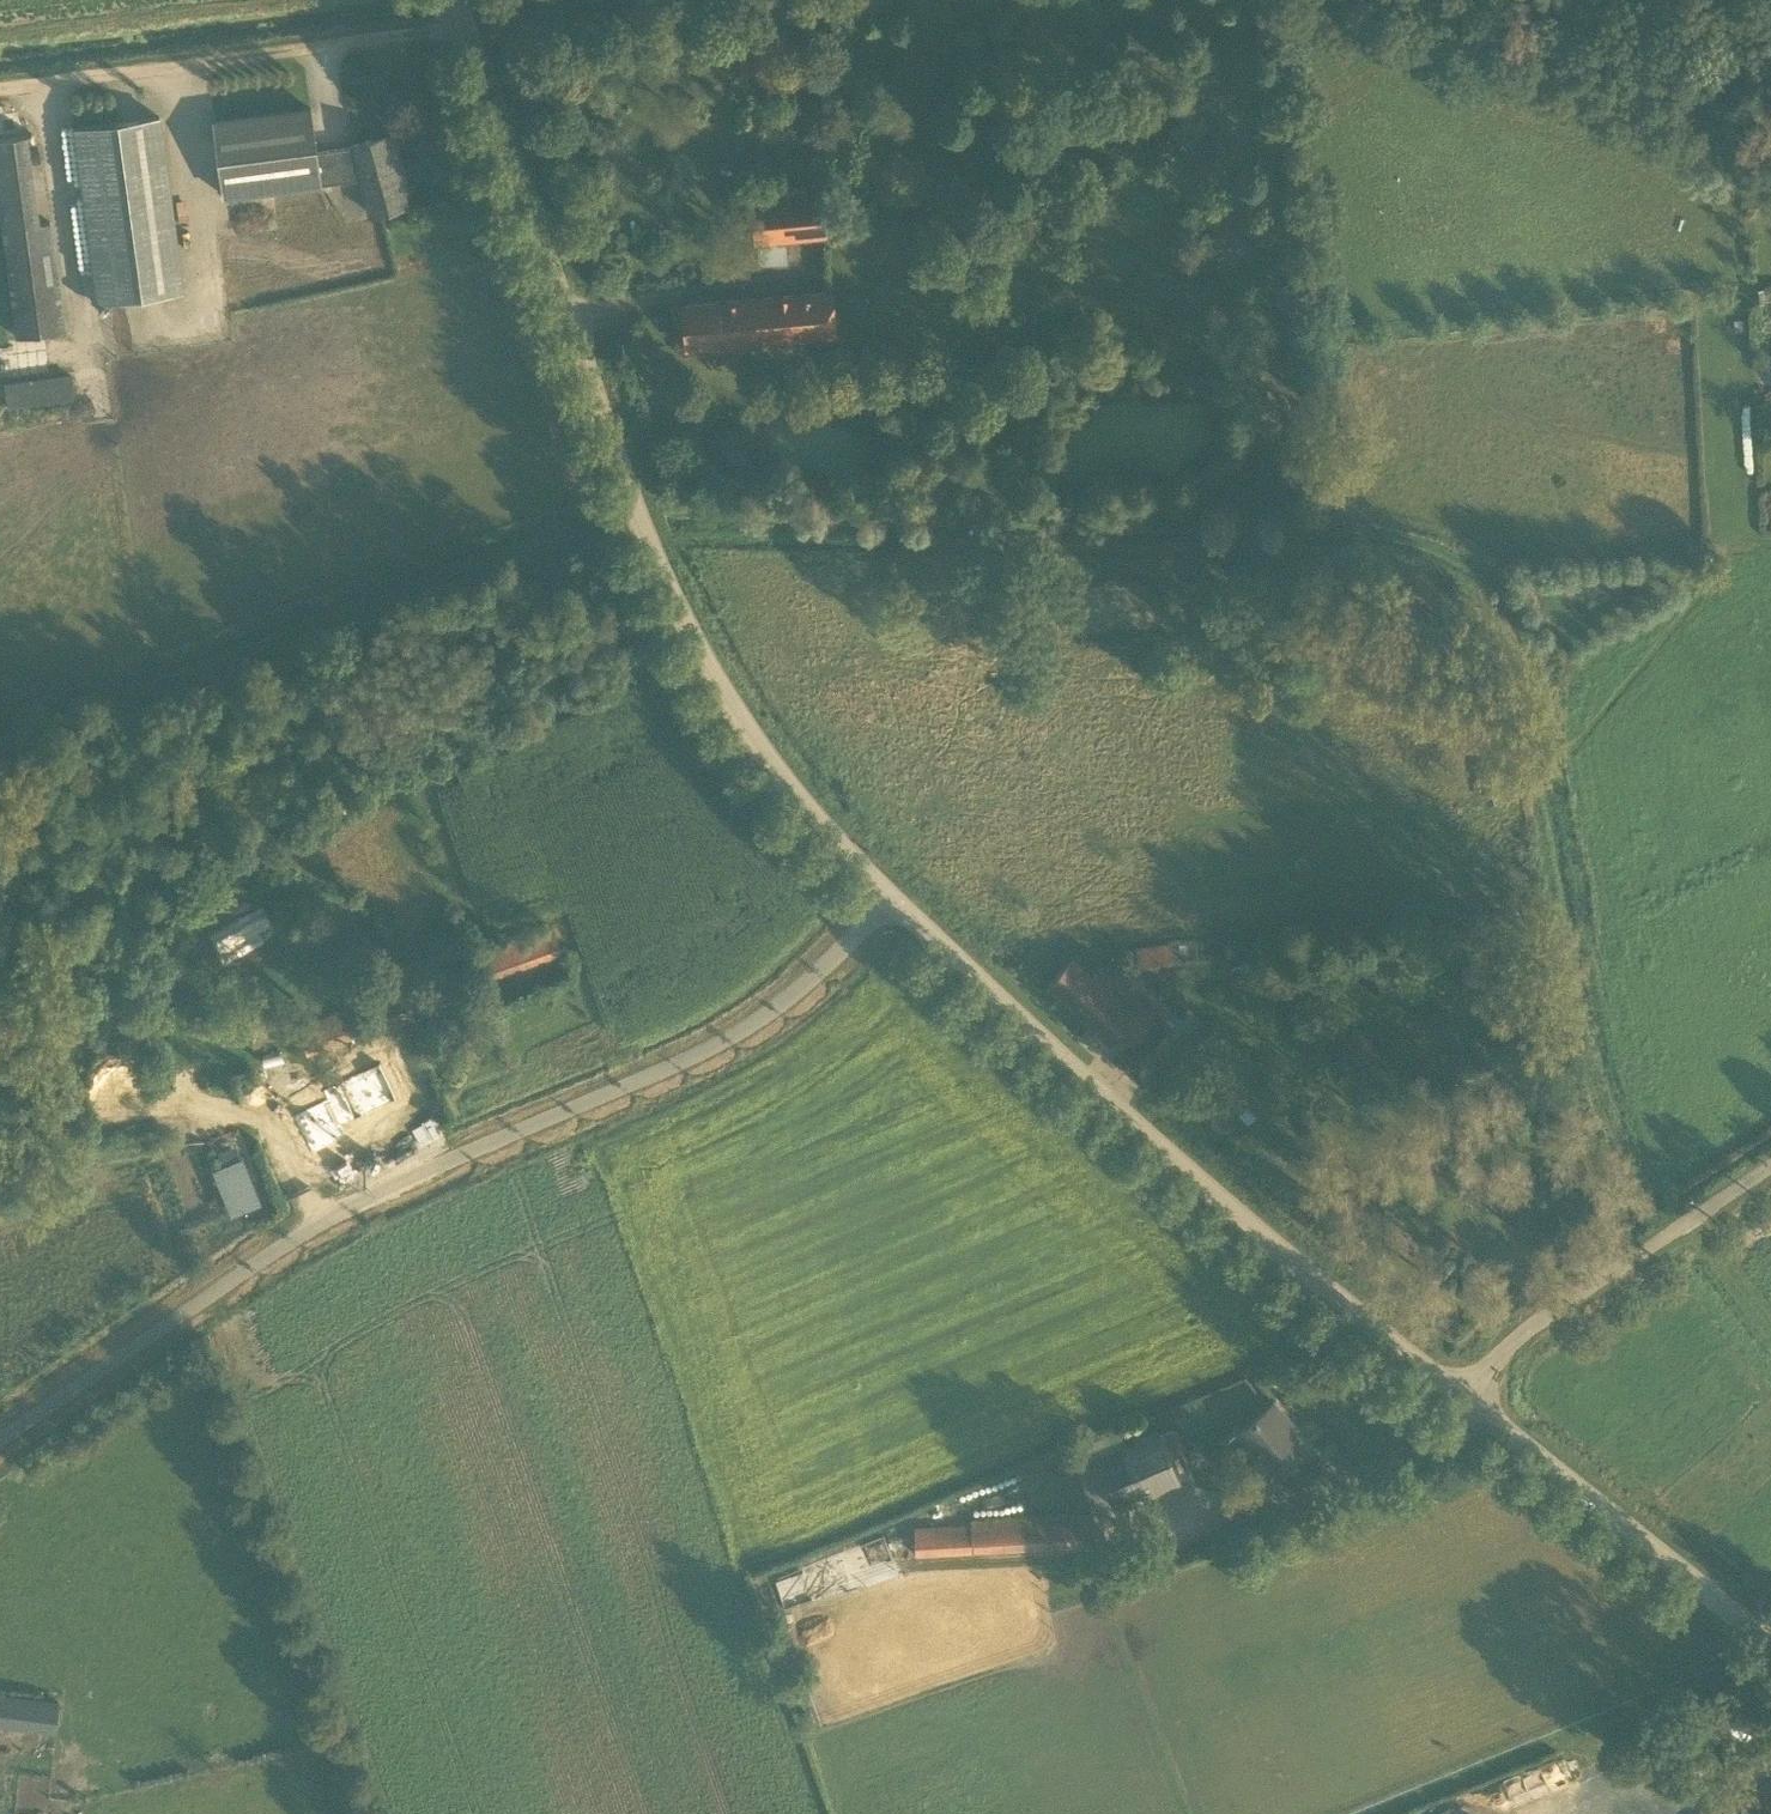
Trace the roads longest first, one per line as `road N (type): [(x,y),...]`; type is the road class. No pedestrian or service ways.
road 1 (unclassified): [(0,1438),(303,1231),(674,1066),(784,1002),(893,894)]
road 2 (unclassified): [(893,894),(736,725),(652,546),(465,0)]
road 3 (unclassified): [(1459,1396),(1375,1338),(1021,1022),(893,894)]
road 4 (track): [(477,32),(0,91)]
road 5 (unclassified): [(1770,1650),(1459,1396)]
road 6 (unclassified): [(1459,1396),(1770,1171)]

